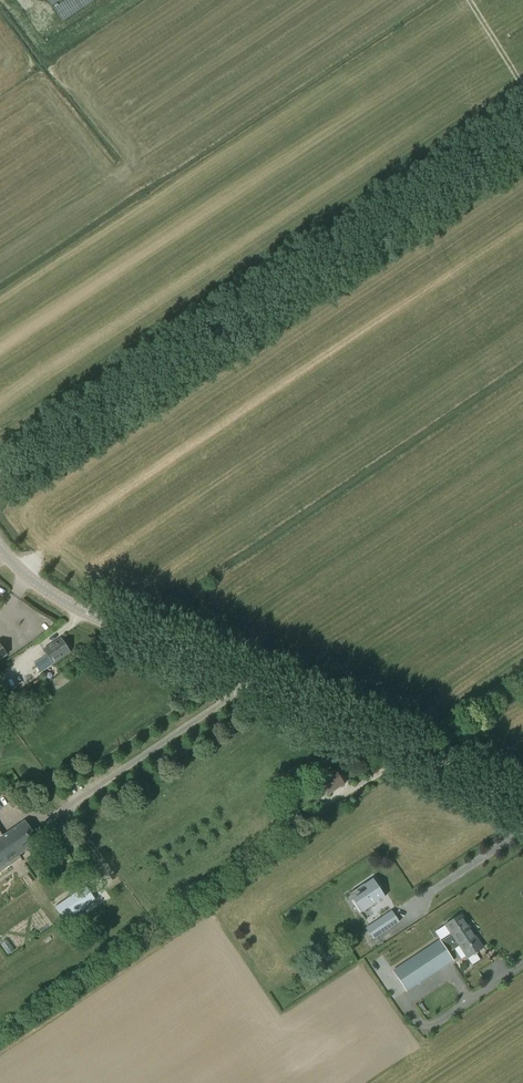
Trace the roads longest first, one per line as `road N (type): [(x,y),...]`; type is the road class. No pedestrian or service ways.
road 1 (tertiary): [(0,484),(522,132)]
road 2 (tertiary): [(0,547),(84,612),(522,803)]

